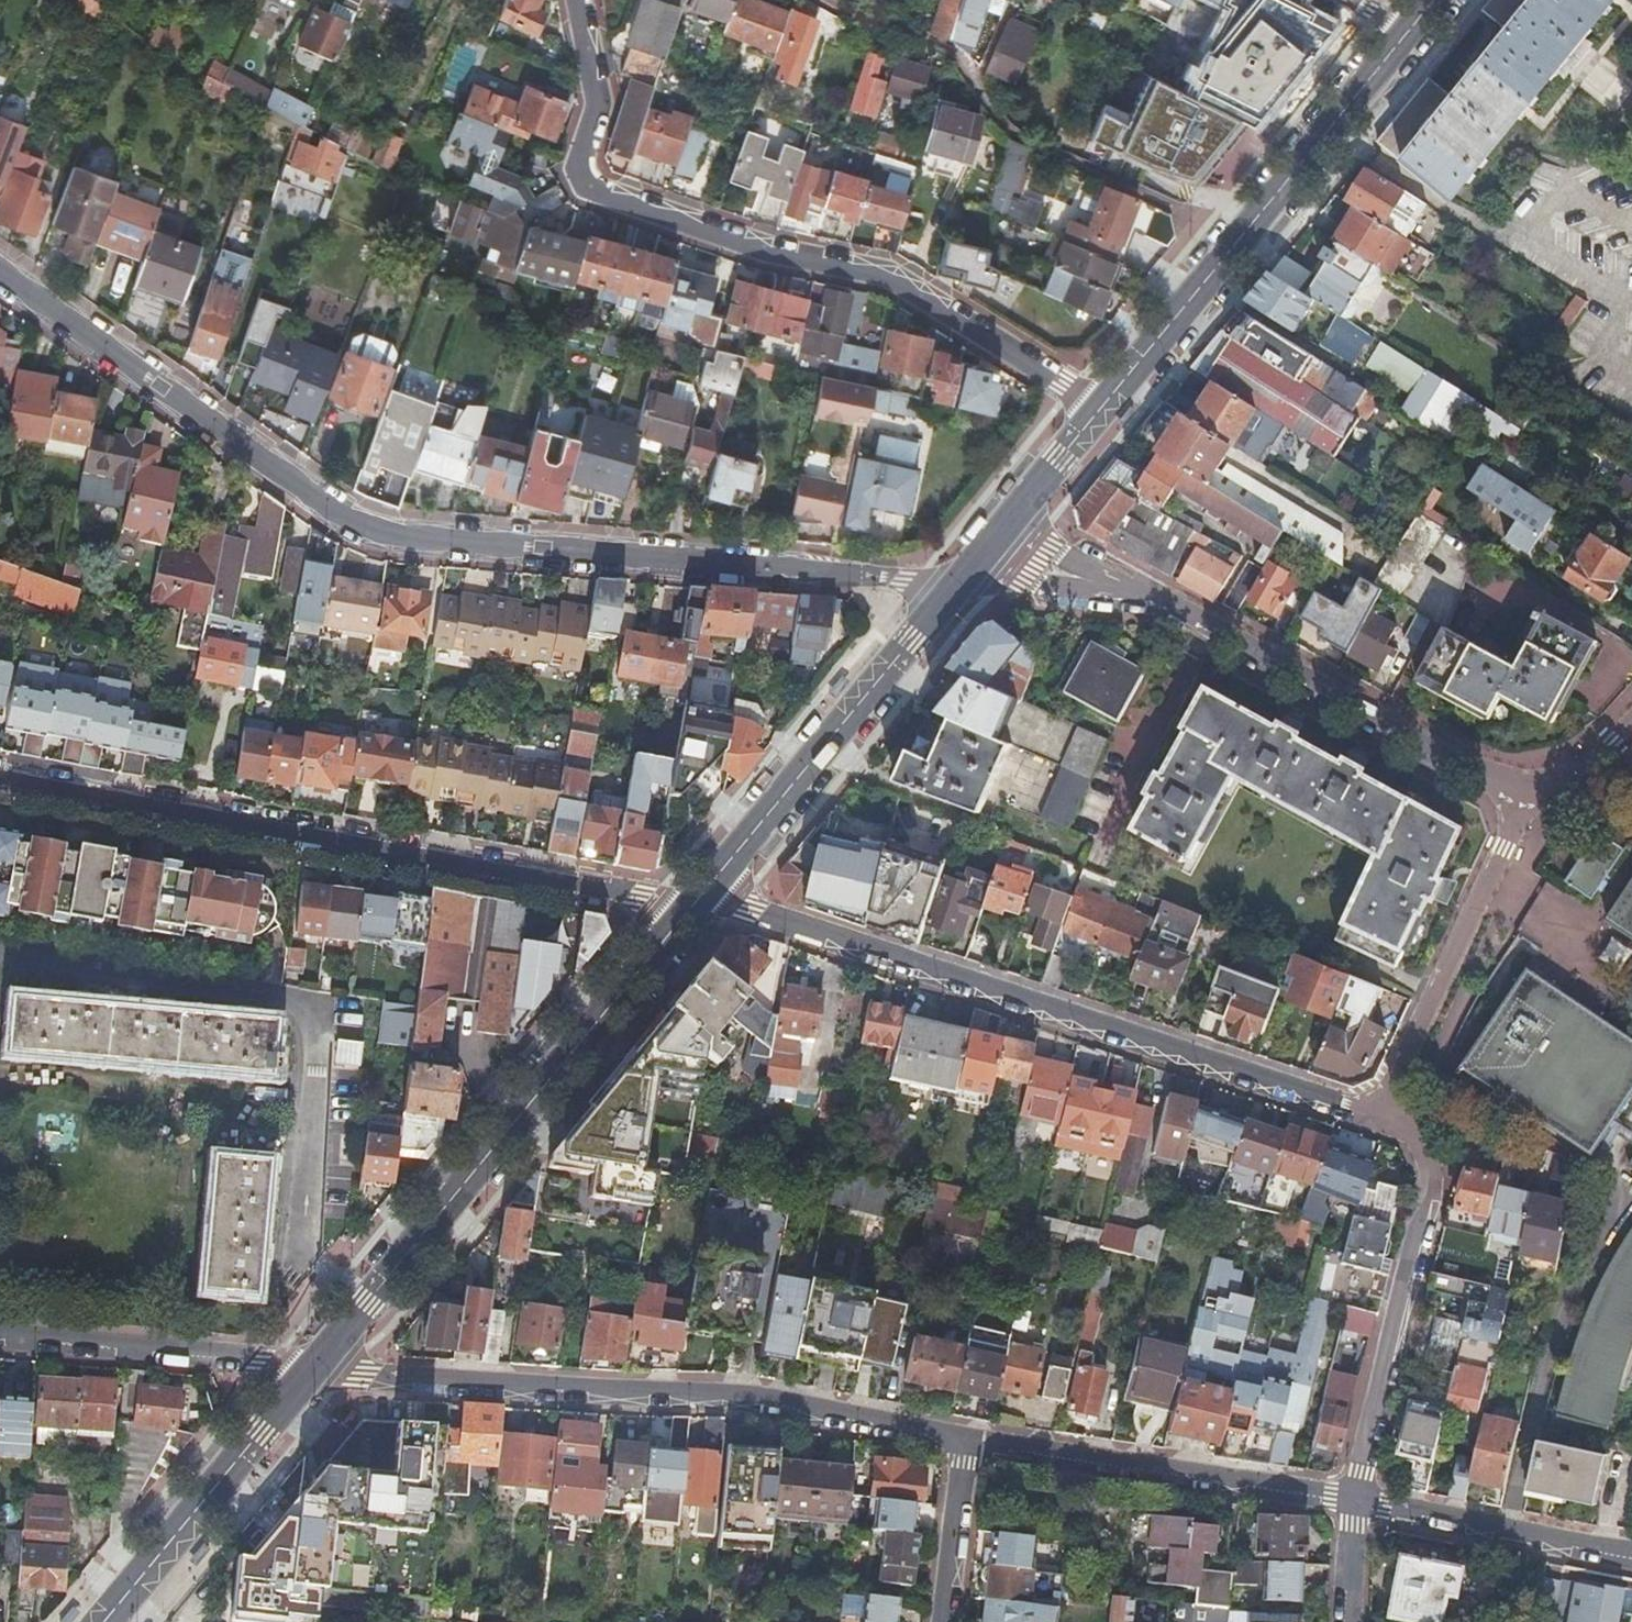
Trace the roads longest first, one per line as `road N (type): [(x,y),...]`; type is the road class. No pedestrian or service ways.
road 1 (residential): [(0,273),(366,533),(959,581)]
road 2 (residential): [(1101,408),(880,272),(776,254),(588,189),(579,163),(600,99),(581,0)]
road 3 (residential): [(696,902),(0,777)]
road 4 (residential): [(696,902),(752,908),(1352,1106)]
road 5 (residential): [(965,1439),(740,1394),(312,1369)]
road 6 (tertiary): [(696,902),(312,1369)]
road 7 (tertiary): [(1412,27),(1101,408)]
road 8 (tertiary): [(959,581),(696,902)]
road 9 (residential): [(1487,776),(1123,588)]
road 10 (residential): [(1356,1499),(965,1439)]
road 11 (residential): [(1382,1117),(1530,799)]
road 12 (residential): [(1434,1167),(1356,1499)]
road 13 (tertiary): [(312,1369),(105,1621)]
road 14 (residential): [(312,1369),(0,1335)]
road 15 (residential): [(1631,1549),(1356,1499)]
road 16 (residential): [(944,1621),(965,1439)]
road 17 (residential): [(1123,588),(959,581)]
road 18 (tertiary): [(1101,408),(1007,521)]
road 19 (residential): [(1123,588),(1007,521)]
road 20 (residential): [(1631,726),(1605,756),(1530,799)]
road 21 (residential): [(1356,1499),(1348,1621)]

